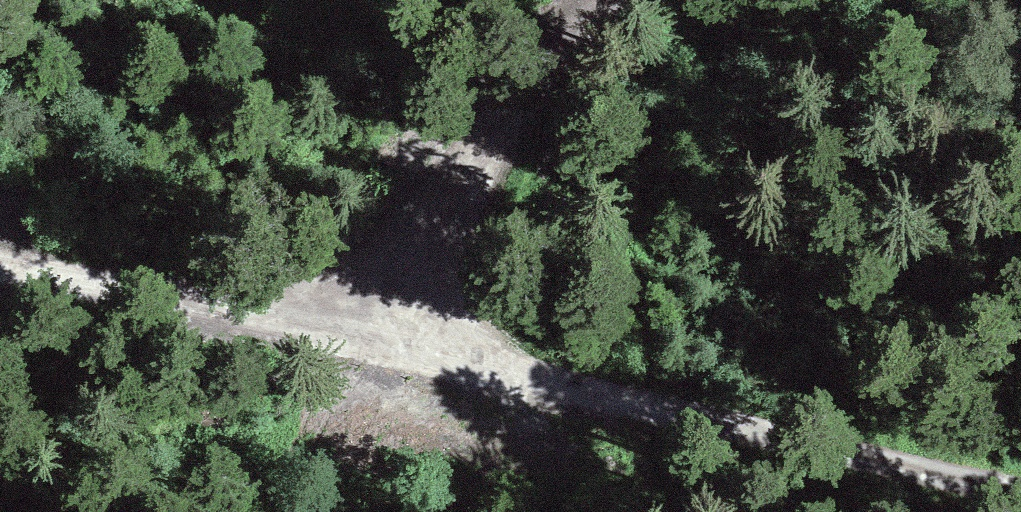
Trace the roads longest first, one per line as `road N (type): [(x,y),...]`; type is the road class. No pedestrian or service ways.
road 1 (track): [(1020,491),(454,360),(0,270)]
road 2 (track): [(382,346),(503,116),(611,0)]

